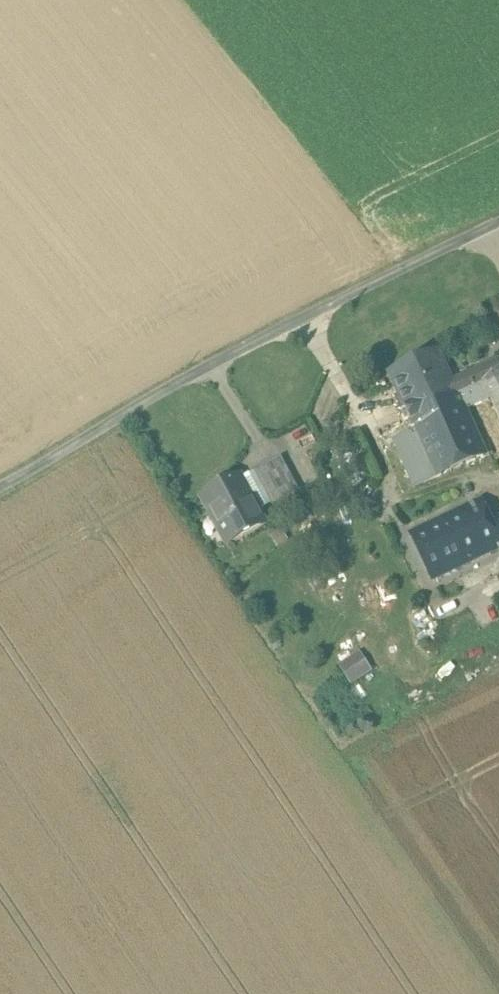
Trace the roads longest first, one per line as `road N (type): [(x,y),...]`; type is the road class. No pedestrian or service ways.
road 1 (track): [(498,222),(144,400),(0,487)]
road 2 (track): [(303,320),(383,448),(410,510)]

